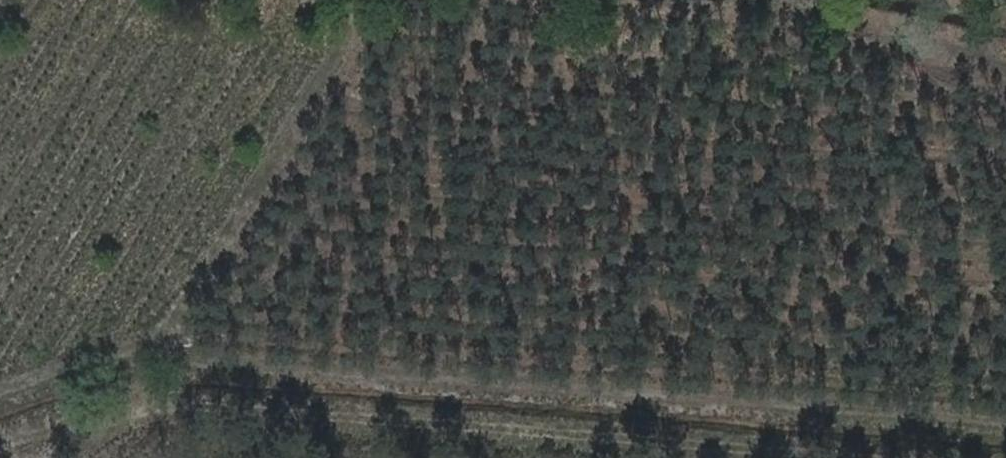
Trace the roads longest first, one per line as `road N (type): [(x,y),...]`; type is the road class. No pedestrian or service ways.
road 1 (track): [(1005,415),(113,350),(0,390)]
road 2 (track): [(884,457),(121,404),(0,446)]
road 3 (track): [(630,0),(810,6),(988,55)]

